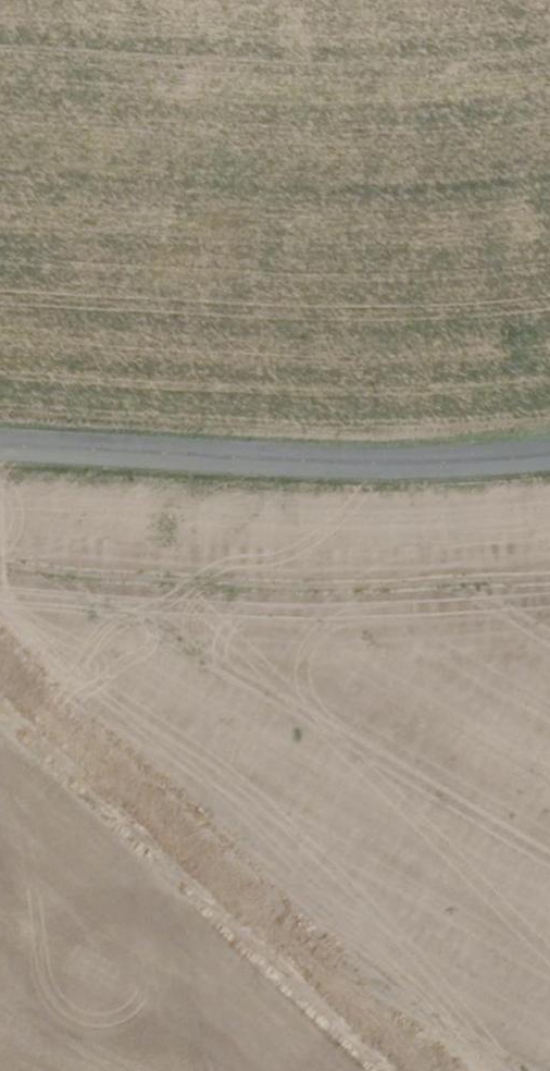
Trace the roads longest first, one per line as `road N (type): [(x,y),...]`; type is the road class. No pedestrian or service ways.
road 1 (tertiary): [(549,454),(393,464),(0,445)]

